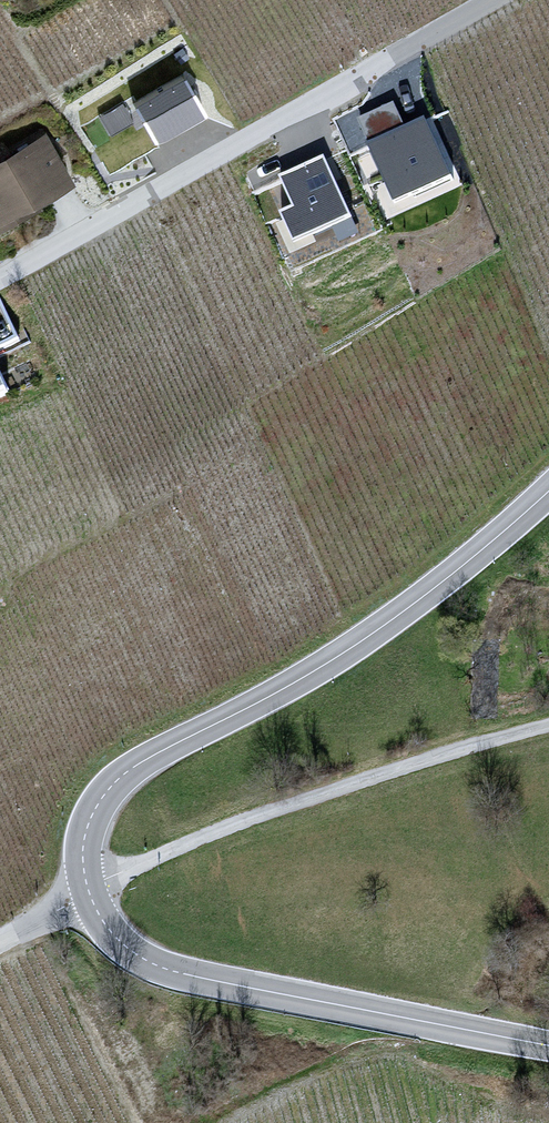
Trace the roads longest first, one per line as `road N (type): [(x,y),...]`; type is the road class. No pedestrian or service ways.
road 1 (secondary): [(88,886),(84,838),(102,796),(120,778),(359,643),(548,491)]
road 2 (residential): [(488,0),(0,279)]
road 3 (secondary): [(548,1046),(176,973),(111,933),(91,895)]
road 4 (residential): [(88,886),(213,834),(548,730)]

